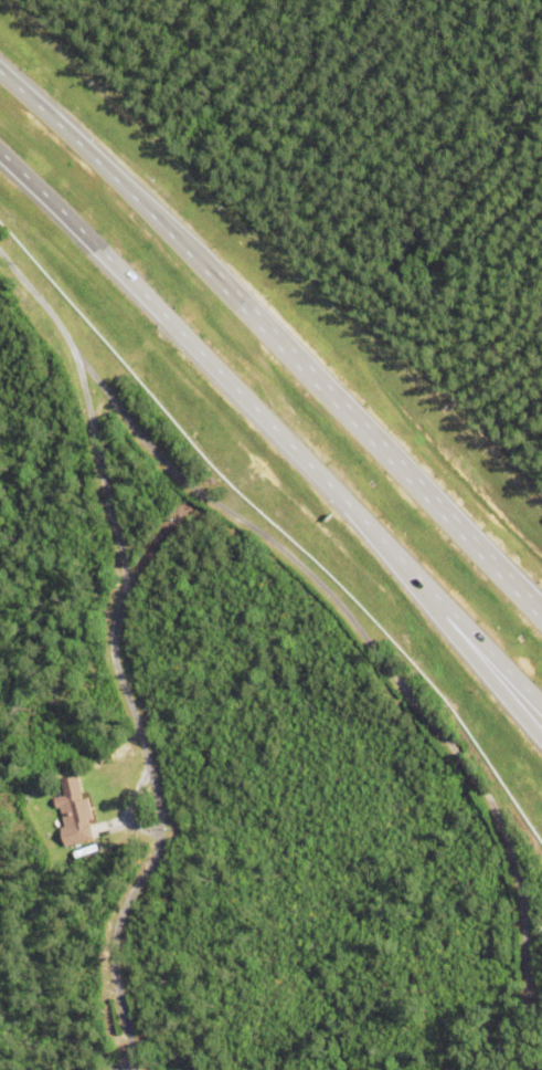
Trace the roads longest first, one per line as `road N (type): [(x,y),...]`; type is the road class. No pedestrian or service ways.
road 1 (trunk): [(0,144),(541,711)]
road 2 (trunk): [(541,610),(236,286),(0,70)]
road 3 (trunk): [(448,613),(541,743)]

